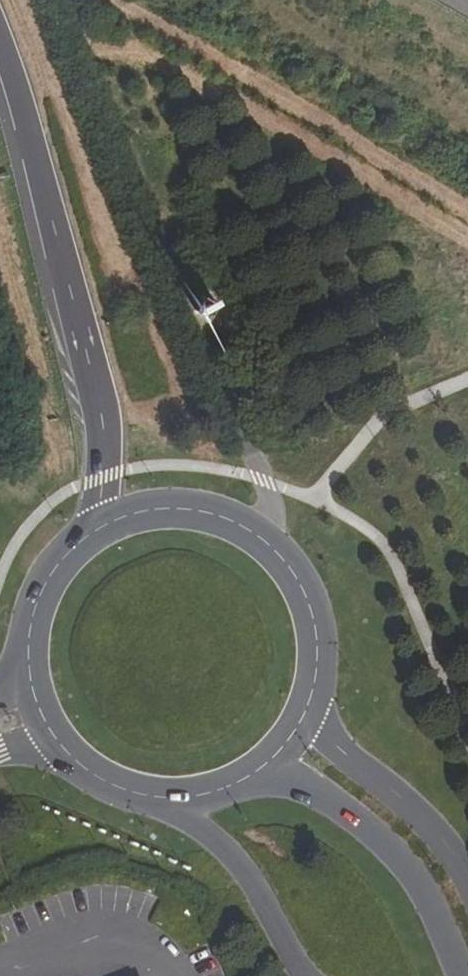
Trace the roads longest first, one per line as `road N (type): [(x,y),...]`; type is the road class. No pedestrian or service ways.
road 1 (motorway): [(0,47),(57,239),(96,427),(102,477),(94,524)]
road 2 (tertiary): [(305,717),(319,669),(316,618),(297,571),(262,533),(223,512),(179,503),(135,507),(94,524)]
road 3 (tertiary): [(274,759),(396,856),(444,927),(464,975)]
road 4 (tertiary): [(49,737),(81,770),(122,792),(167,800),(224,790),(274,759)]
road 5 (tertiary): [(467,879),(397,794),(305,717)]
road 6 (tertiary): [(94,524),(59,553),(34,591),(23,635),(25,680)]

